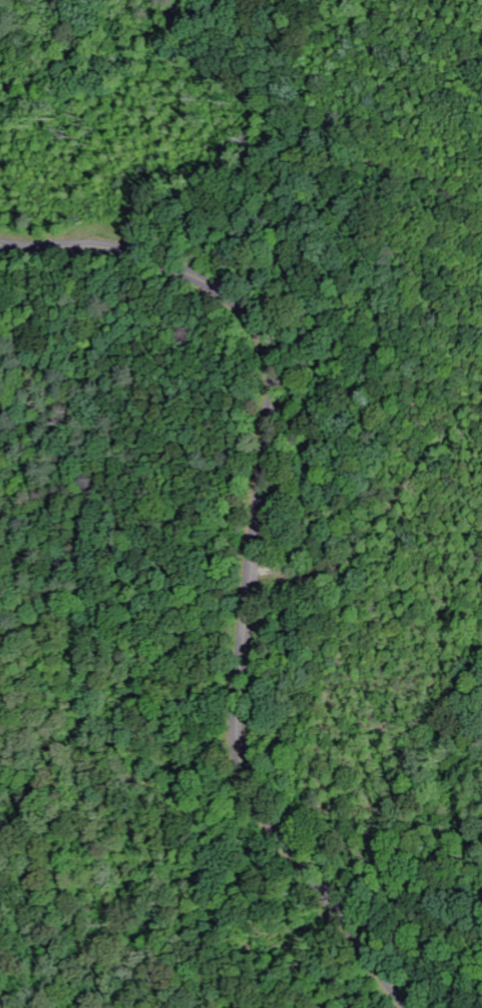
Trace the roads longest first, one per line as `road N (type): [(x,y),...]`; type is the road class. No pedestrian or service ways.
road 1 (tertiary): [(410,1007),(263,811),(245,771),(240,700),(274,391),(259,328),(227,296),(155,261),(101,248),(0,244)]
road 2 (residential): [(0,119),(180,52),(230,0)]
road 3 (residential): [(256,561),(301,564),(399,545),(481,500)]

